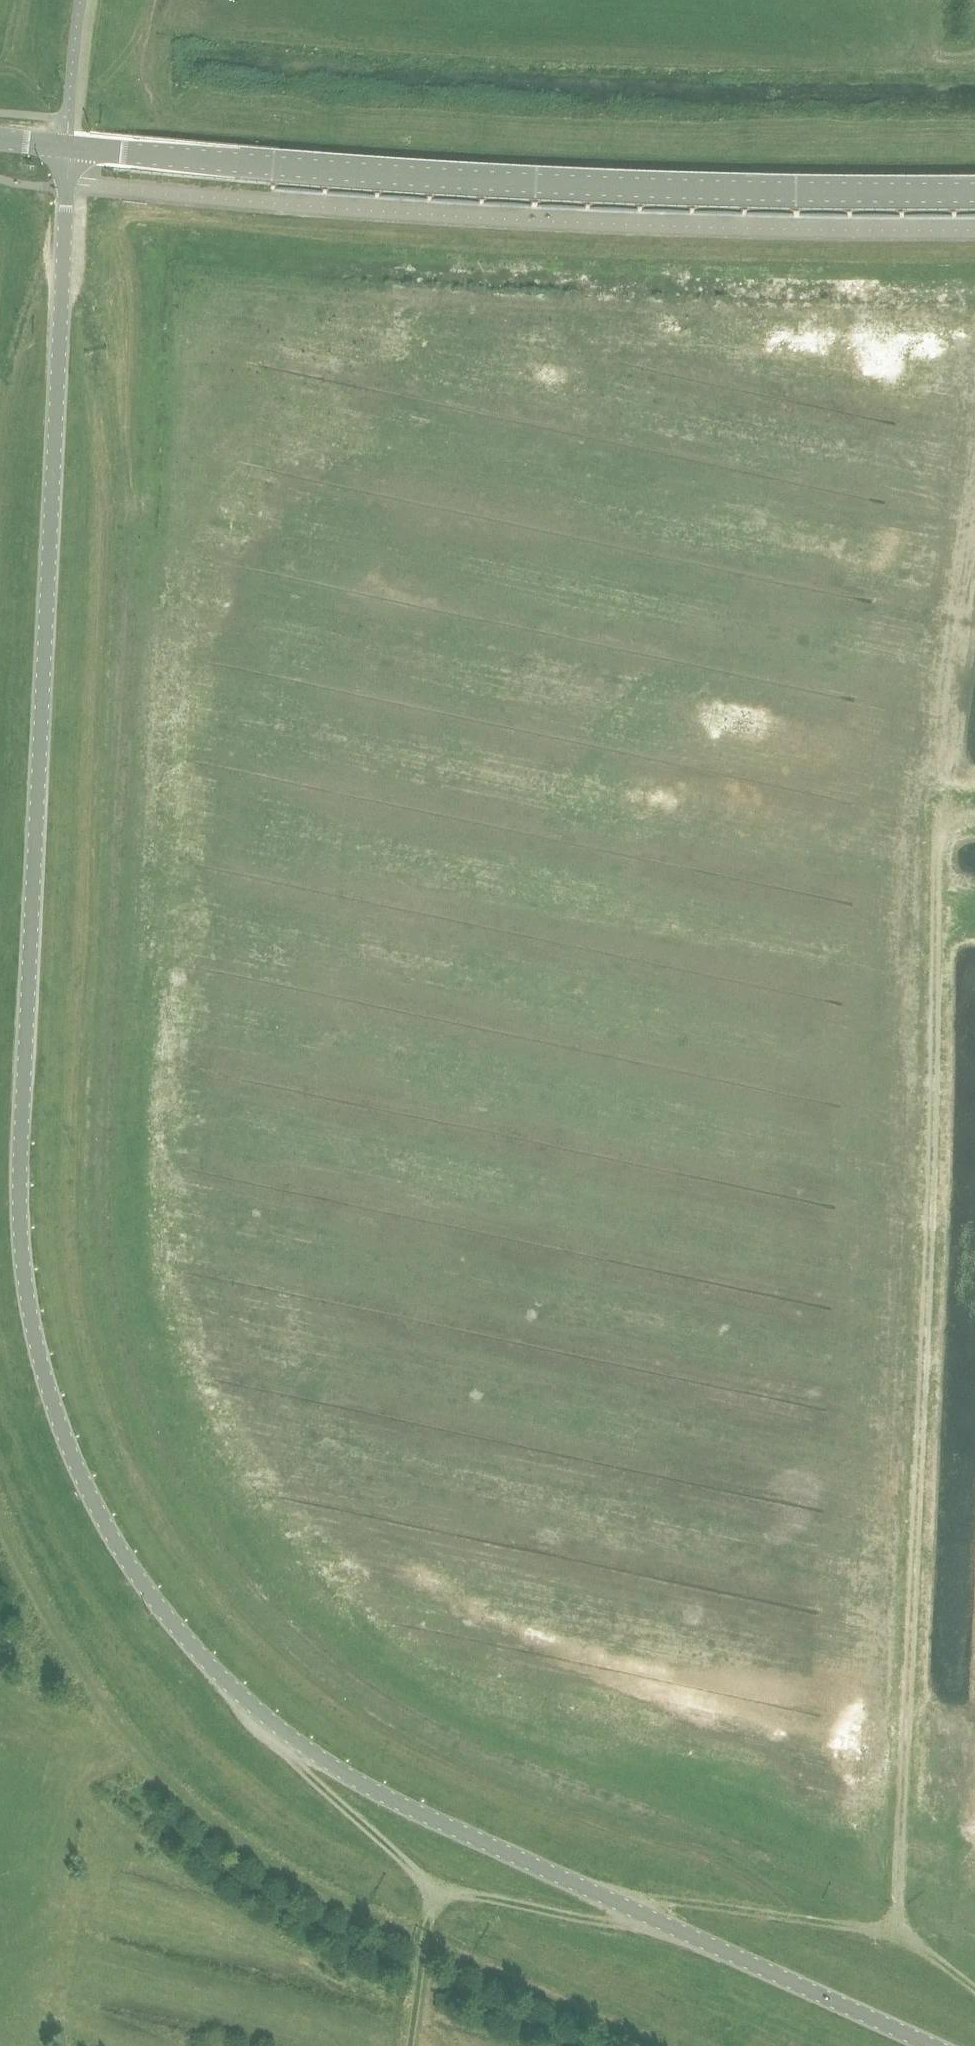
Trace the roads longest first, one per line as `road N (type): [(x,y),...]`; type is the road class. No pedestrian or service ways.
road 1 (tertiary): [(935,2045),(342,1773),(260,1713),(187,1641),(128,1560),(81,1474),(36,1337),(20,1179),(71,149)]
road 2 (tertiary): [(974,195),(610,189),(71,149)]
road 3 (track): [(148,530),(66,216),(39,269),(0,390)]

